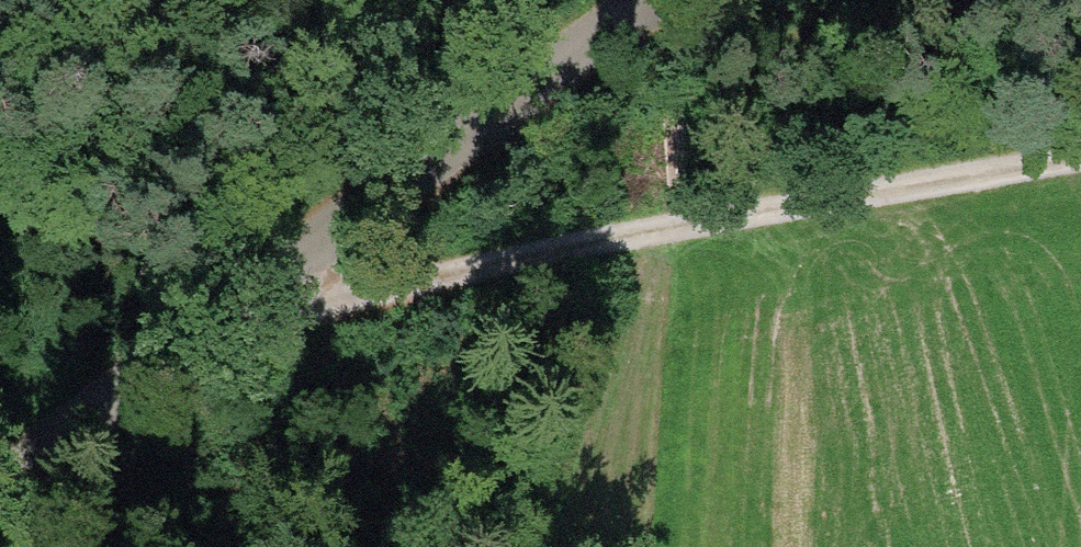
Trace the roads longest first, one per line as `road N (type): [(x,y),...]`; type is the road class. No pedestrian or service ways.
road 1 (unclassified): [(0,508),(689,0)]
road 2 (track): [(296,294),(1080,142)]

